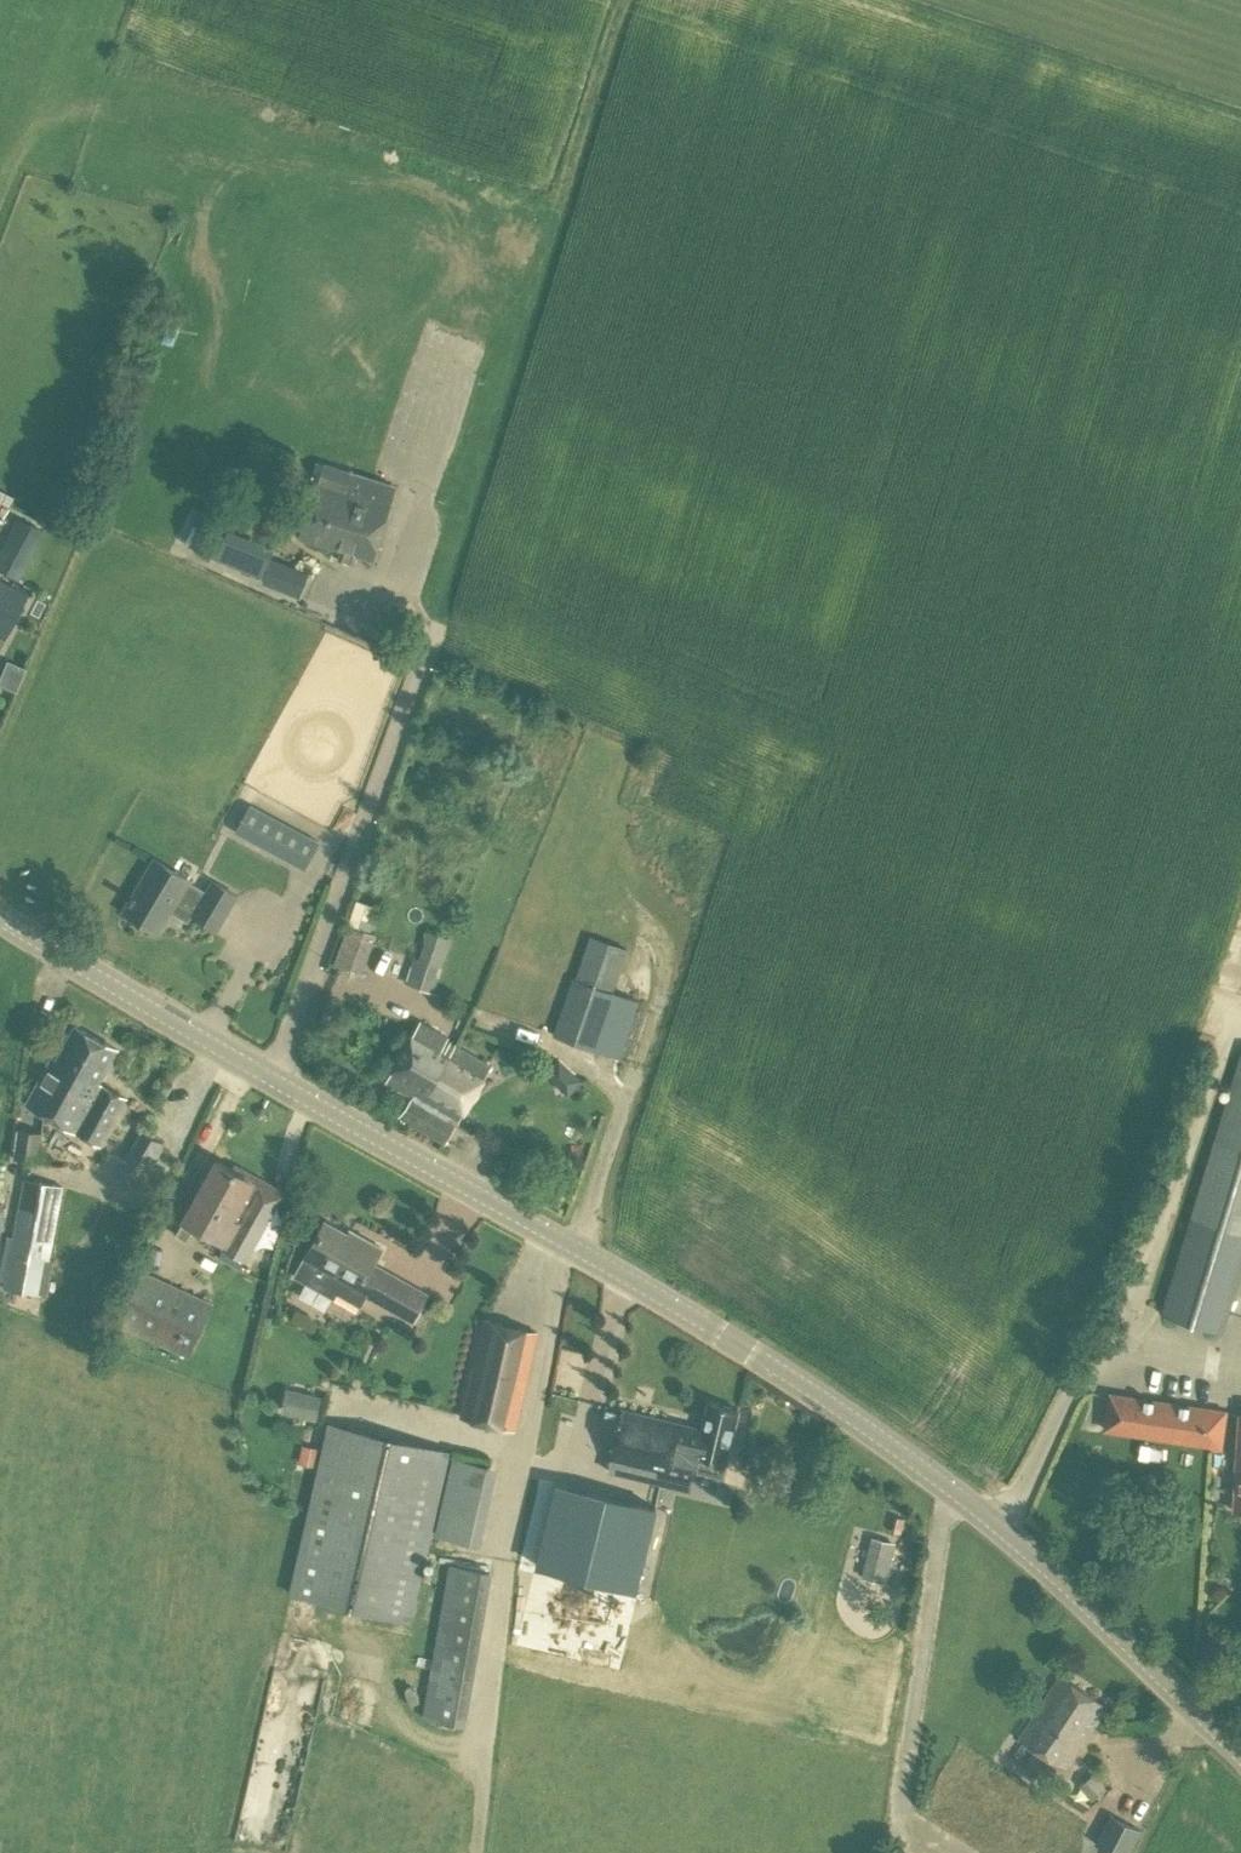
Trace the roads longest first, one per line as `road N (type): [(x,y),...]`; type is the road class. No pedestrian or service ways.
road 1 (tertiary): [(1240,1758),(1081,1599),(962,1496),(822,1397),(0,917)]

